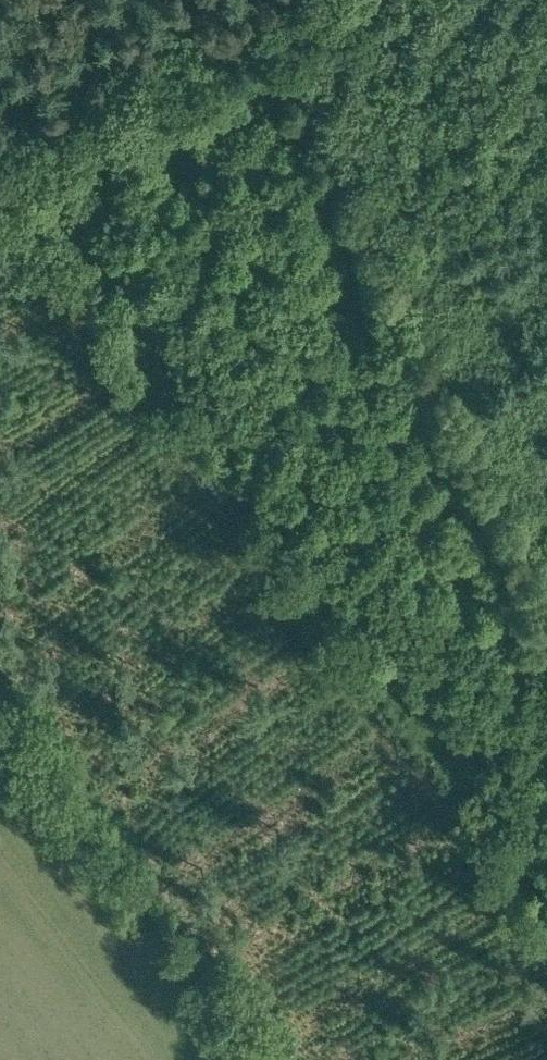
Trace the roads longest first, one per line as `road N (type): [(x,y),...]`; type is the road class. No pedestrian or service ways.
road 1 (track): [(0,143),(281,0)]

